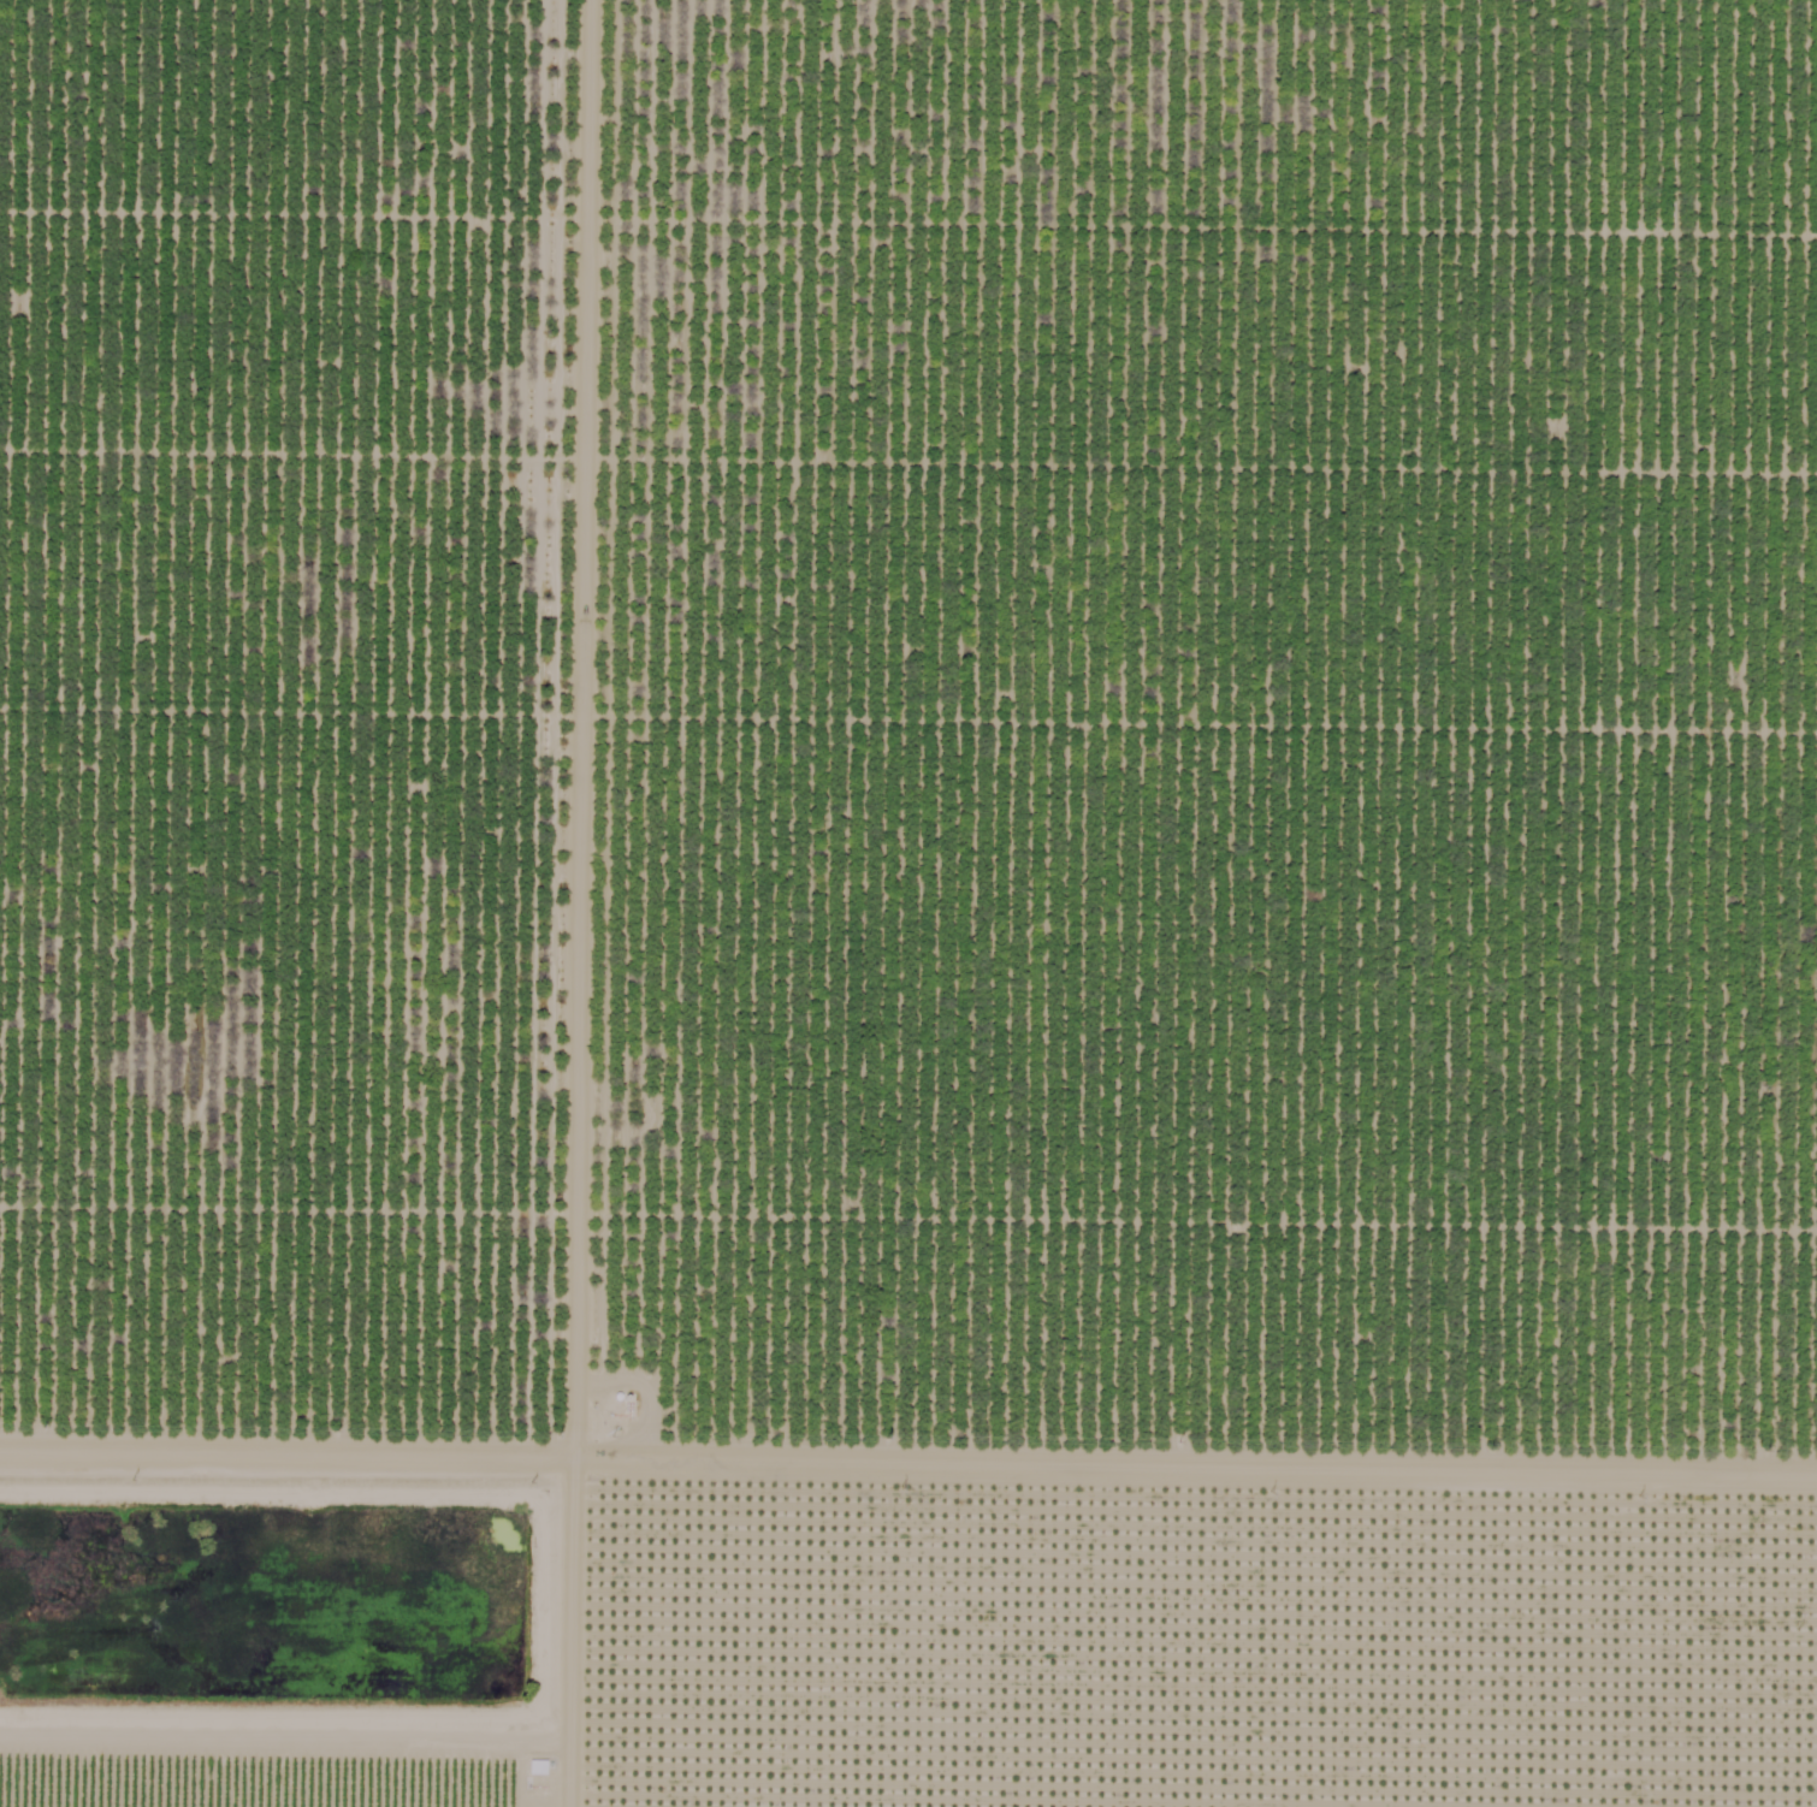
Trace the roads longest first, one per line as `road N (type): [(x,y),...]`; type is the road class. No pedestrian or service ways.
road 1 (residential): [(627,1806),(639,0)]
road 2 (residential): [(1816,1443),(631,1427)]
road 3 (residential): [(631,1427),(0,1434)]

